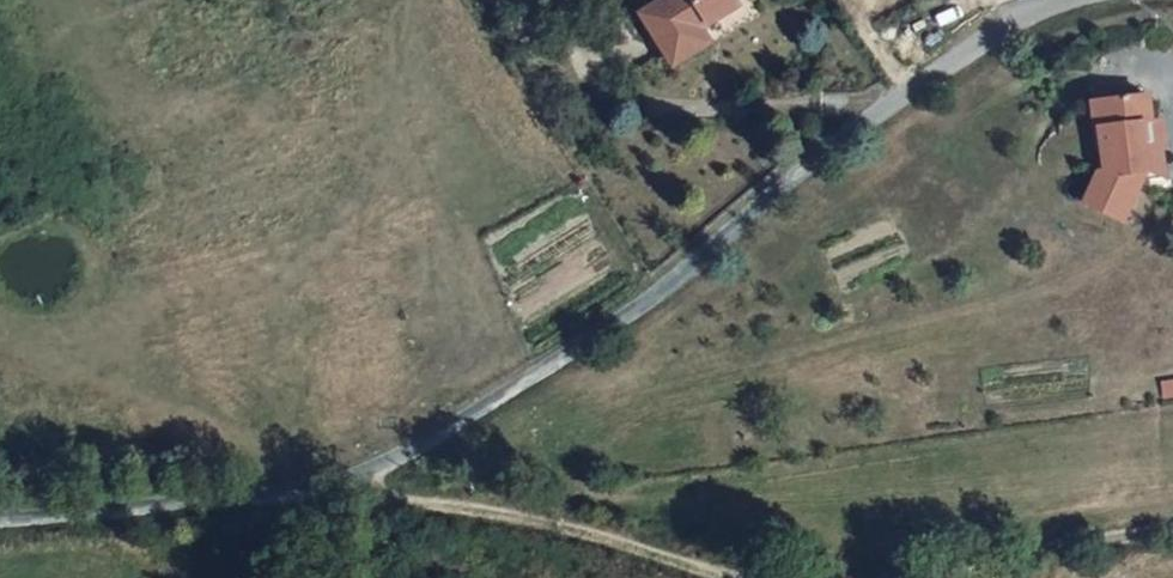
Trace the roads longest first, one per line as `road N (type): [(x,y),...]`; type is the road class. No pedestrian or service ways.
road 1 (unclassified): [(1079,0),(1032,12),(966,50),(642,304),(374,469),(171,509),(0,525)]
road 2 (track): [(729,577),(593,533),(403,497),(374,469)]
road 3 (track): [(929,577),(1172,524)]

